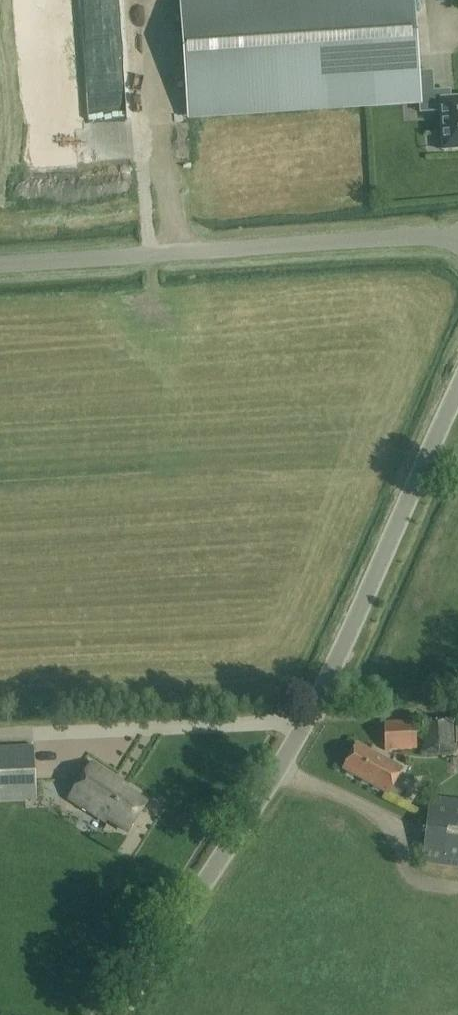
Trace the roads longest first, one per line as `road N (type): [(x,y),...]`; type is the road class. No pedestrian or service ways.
road 1 (unclassified): [(120,1014),(278,772),(457,388)]
road 2 (unclassified): [(457,238),(0,266)]

